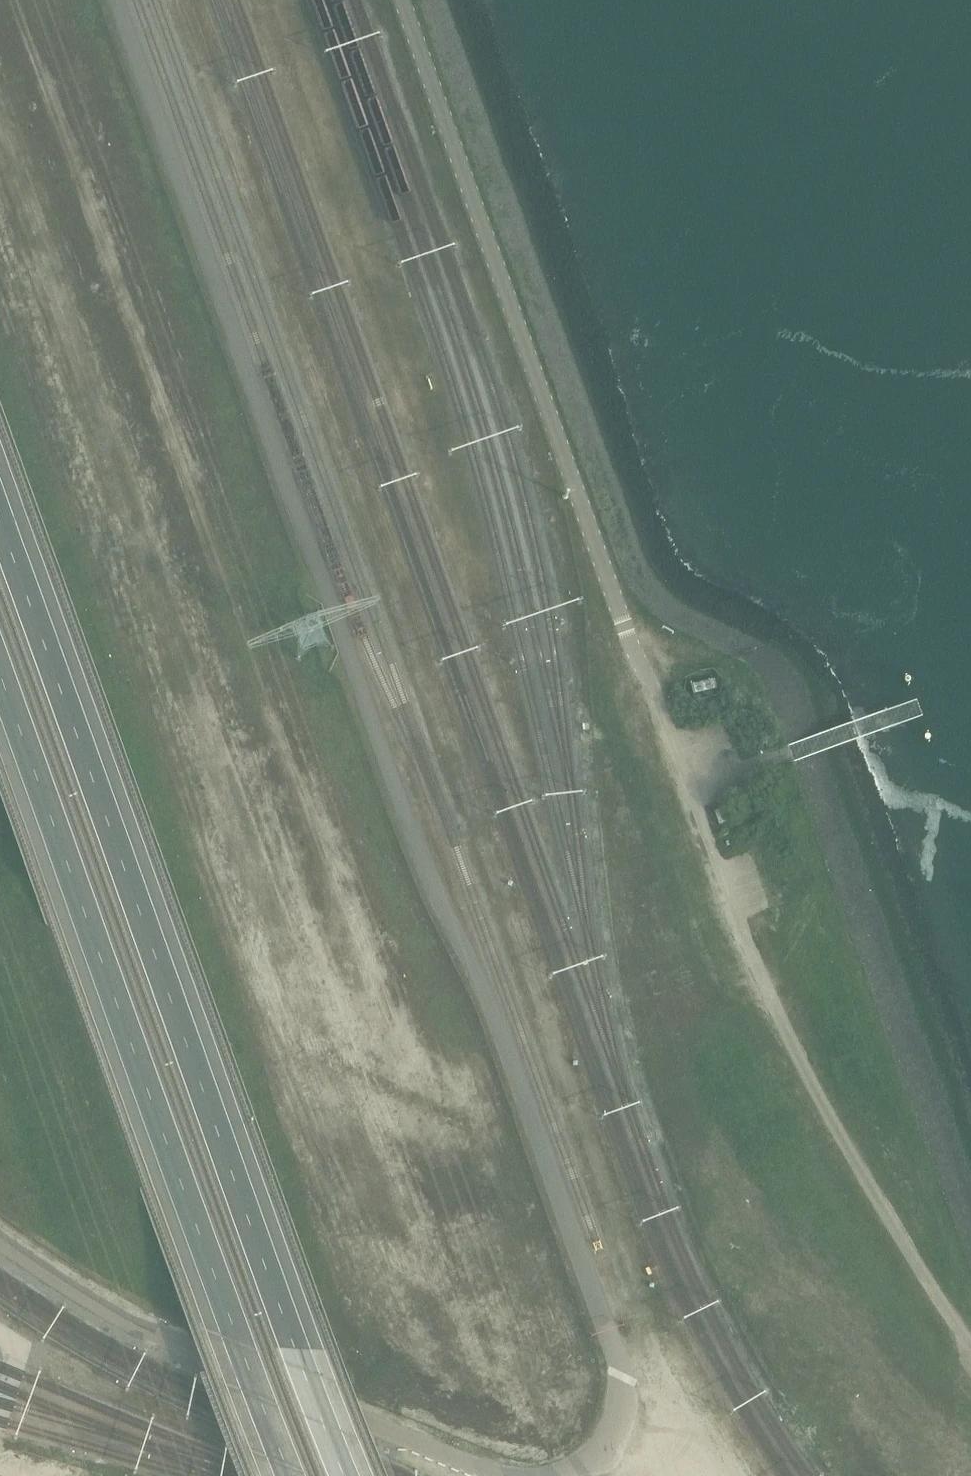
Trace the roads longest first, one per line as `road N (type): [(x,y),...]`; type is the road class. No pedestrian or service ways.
road 1 (trunk): [(339,1475),(0,523)]
road 2 (trunk): [(0,676),(284,1475)]

